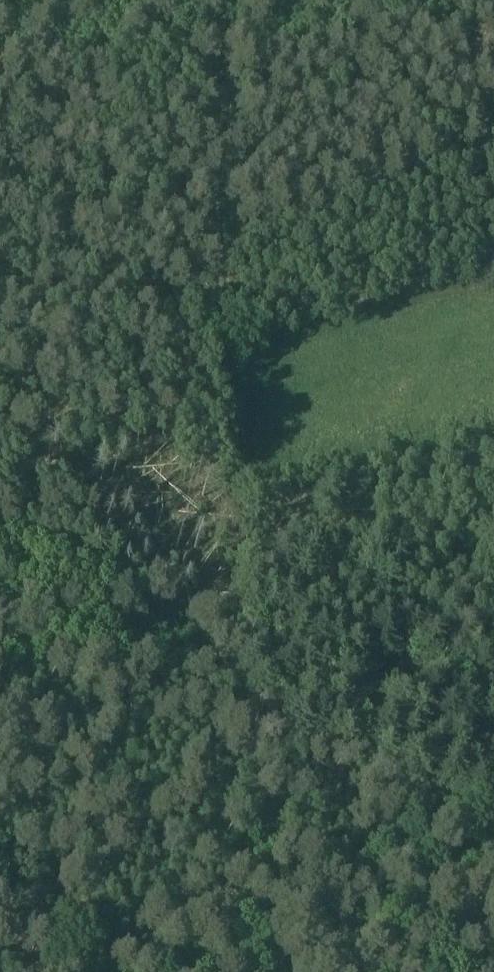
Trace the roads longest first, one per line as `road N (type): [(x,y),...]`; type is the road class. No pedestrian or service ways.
road 1 (track): [(493,37),(0,65)]

